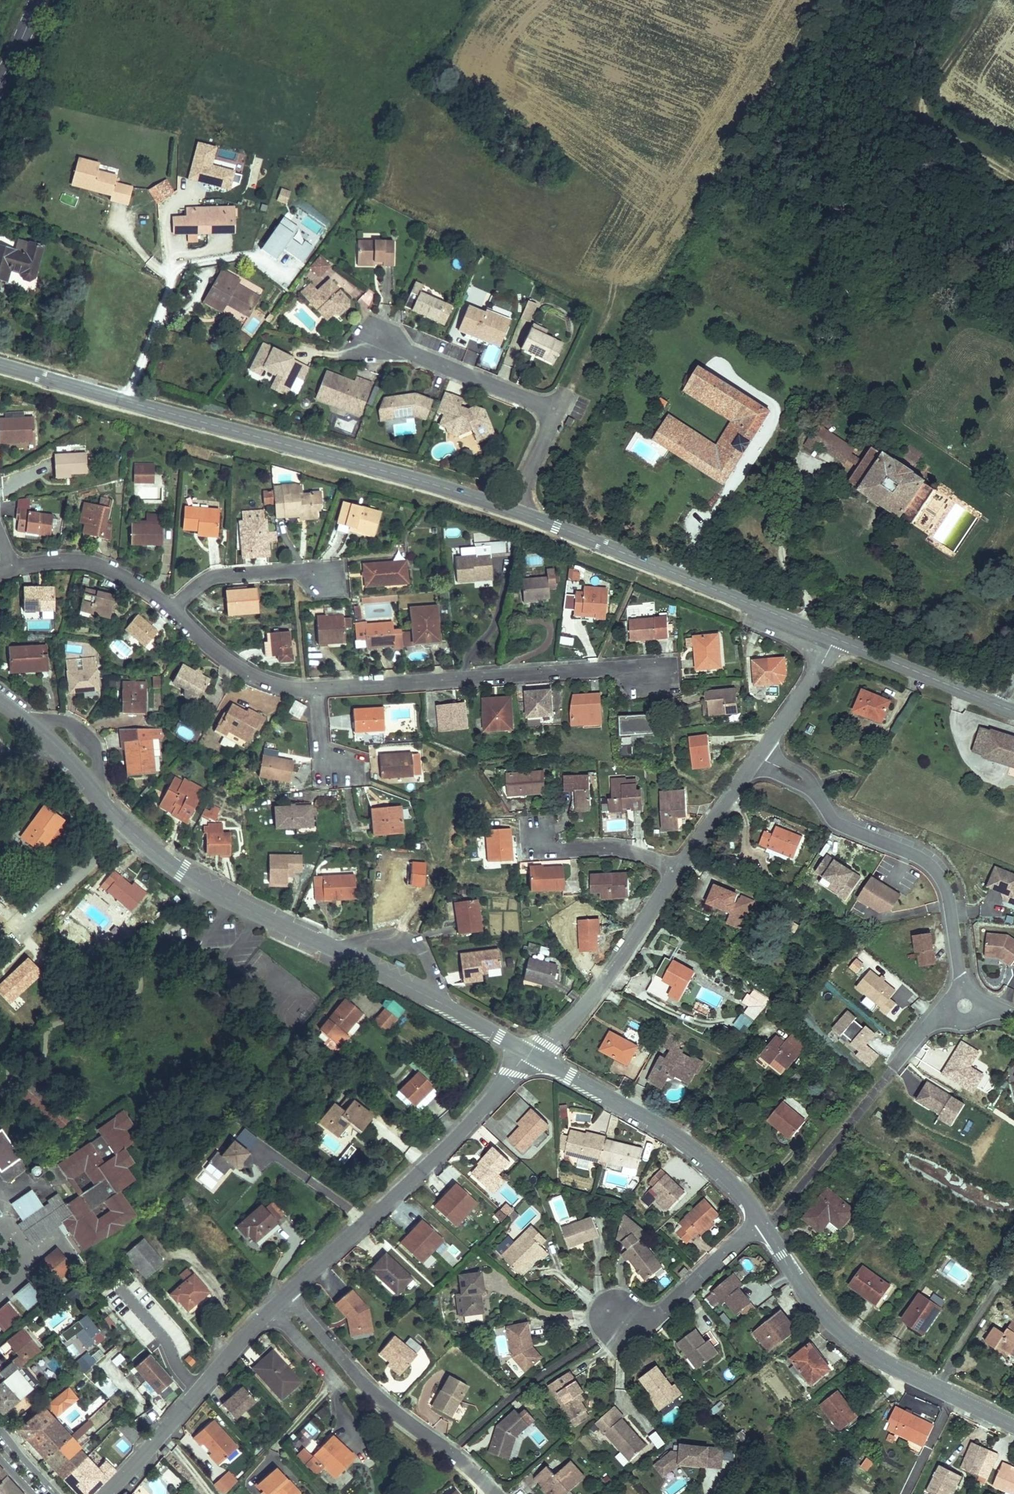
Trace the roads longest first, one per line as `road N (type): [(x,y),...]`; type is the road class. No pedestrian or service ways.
road 1 (tertiary): [(534,1054),(182,872),(0,702)]
road 2 (secondary): [(0,364),(515,511)]
road 3 (residential): [(758,755),(810,784),(830,811),(925,855),(942,874),(954,909),(966,1002)]
road 4 (secondary): [(515,511),(834,638)]
road 5 (residential): [(289,1293),(534,1054)]
road 6 (residential): [(655,677),(598,669),(315,690)]
road 7 (tertiary): [(1013,1427),(888,1366),(838,1331),(801,1289),(763,1223)]
road 8 (residential): [(966,1002),(930,1022),(763,1223)]
road 9 (residential): [(376,339),(538,402),(548,415),(515,511)]
road 10 (residential): [(495,1493),(364,1385),(289,1293)]
road 11 (tertiary): [(763,1223),(679,1136),(534,1054)]
road 12 (residential): [(105,1493),(289,1293)]
road 13 (residential): [(534,1054),(582,1008),(677,871)]
road 14 (secondary): [(834,638),(1003,707)]
road 15 (residential): [(617,1319),(664,1305),(763,1223)]
road 16 (residential): [(173,608),(86,559),(12,567)]
road 17 (residential): [(315,690),(242,671),(173,608)]
road 18 (residential): [(328,574),(219,578),(173,608)]
road 19 (residential): [(541,837),(554,849),(627,853),(677,871)]
road 20 (residential): [(677,871),(758,755)]
road 21 (residential): [(758,755),(834,638)]

